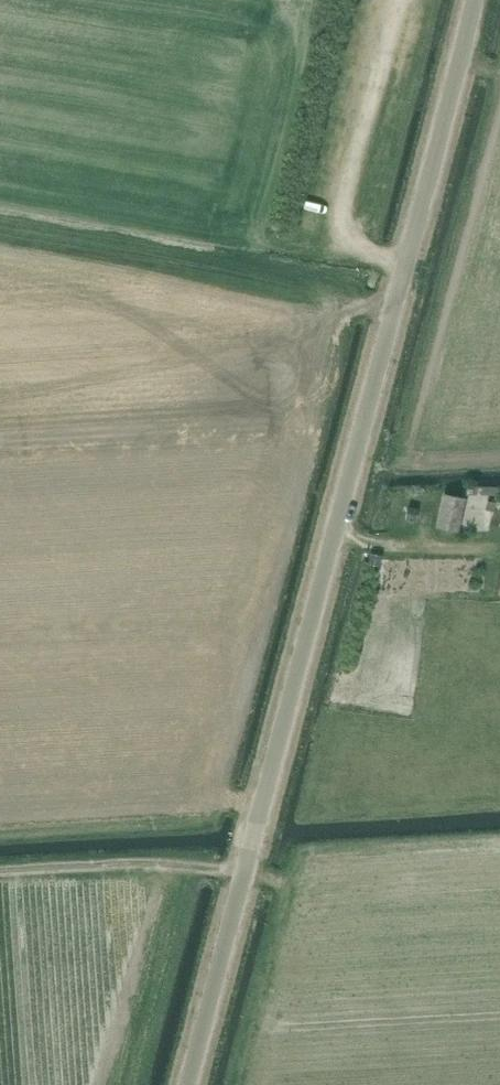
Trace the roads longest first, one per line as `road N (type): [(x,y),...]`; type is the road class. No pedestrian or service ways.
road 1 (unclassified): [(189,1084),(475,0)]
road 2 (track): [(0,240),(393,311)]
road 3 (track): [(245,875),(142,862),(46,866)]
road 4 (track): [(261,812),(224,799),(208,821),(111,827)]

